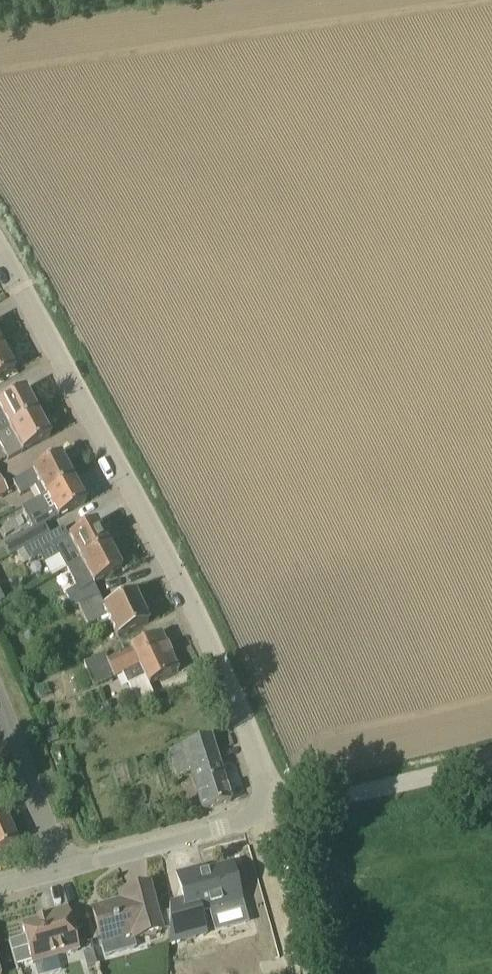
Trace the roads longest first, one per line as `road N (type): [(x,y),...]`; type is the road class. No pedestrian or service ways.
road 1 (residential): [(263,819),(263,777),(234,697),(0,256)]
road 2 (residential): [(263,819),(491,760)]
road 3 (residential): [(64,869),(263,819)]
road 4 (residential): [(64,869),(0,711)]
road 5 (track): [(263,819),(299,973)]

